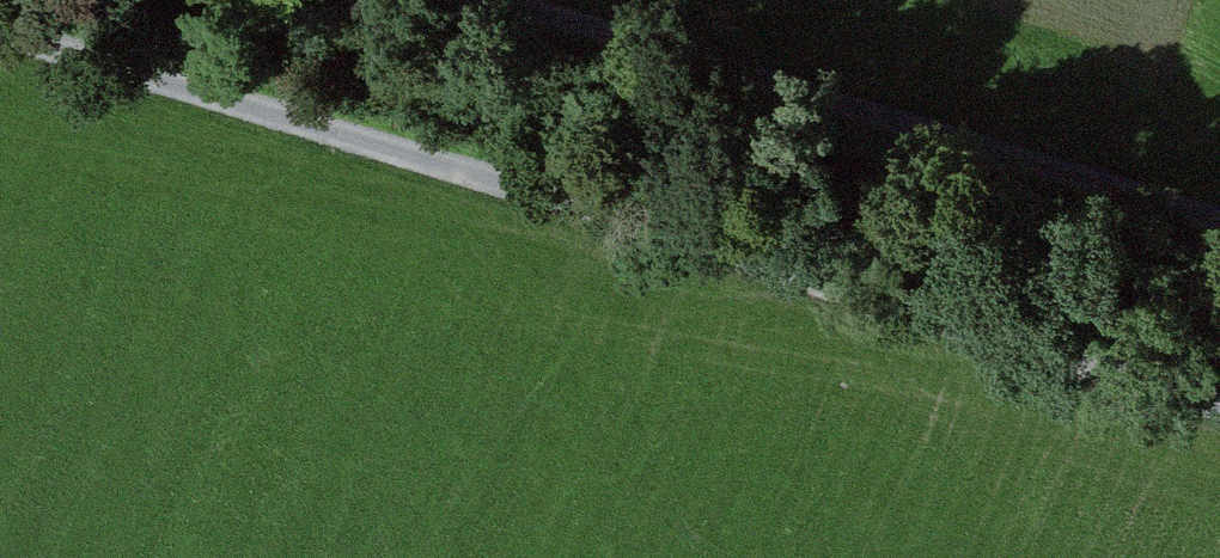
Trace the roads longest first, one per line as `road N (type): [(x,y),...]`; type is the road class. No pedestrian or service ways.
road 1 (track): [(1219,410),(0,33)]
road 2 (track): [(1219,224),(482,0)]

